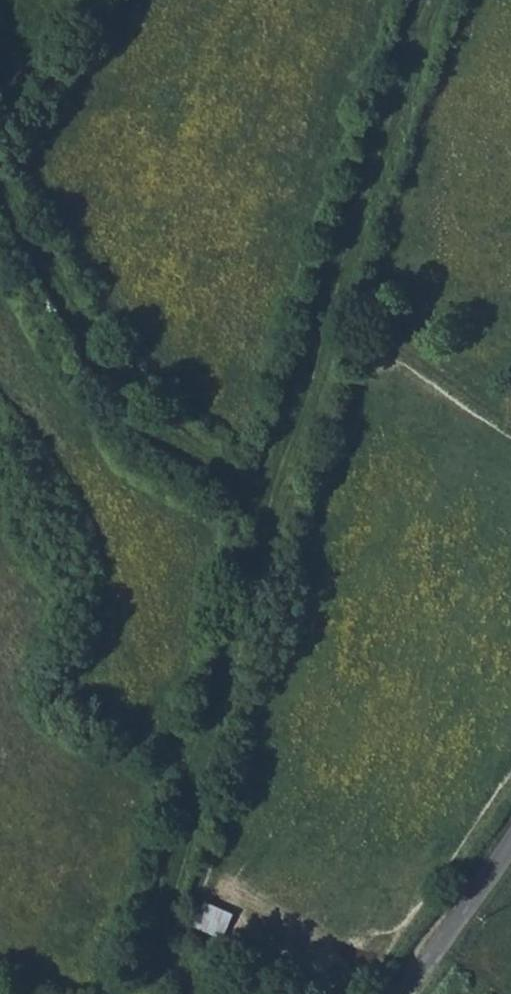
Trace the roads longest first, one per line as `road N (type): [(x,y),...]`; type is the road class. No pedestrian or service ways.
road 1 (track): [(134,993),(425,0)]
road 2 (track): [(275,526),(143,418),(0,207)]
road 3 (unclassified): [(404,993),(510,848)]

